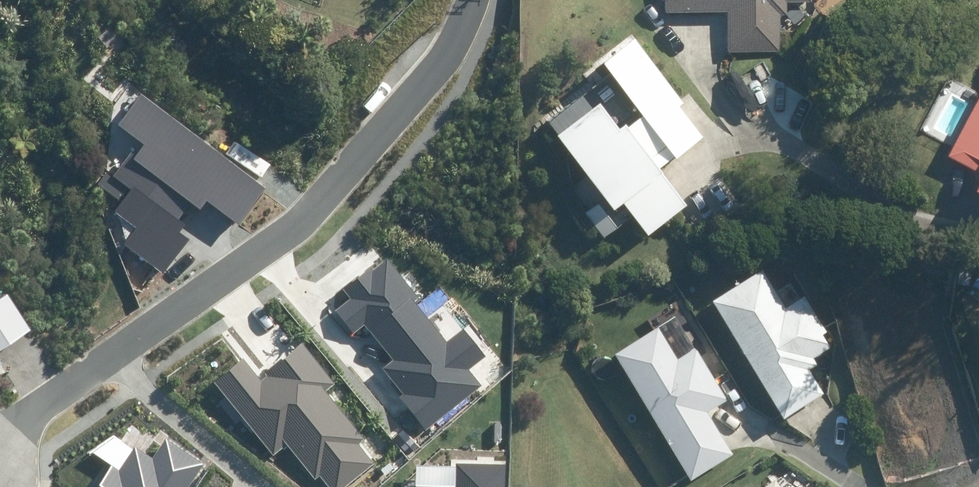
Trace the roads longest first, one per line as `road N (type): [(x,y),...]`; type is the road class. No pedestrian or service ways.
road 1 (residential): [(460,0),(419,70),(277,222),(0,417)]

